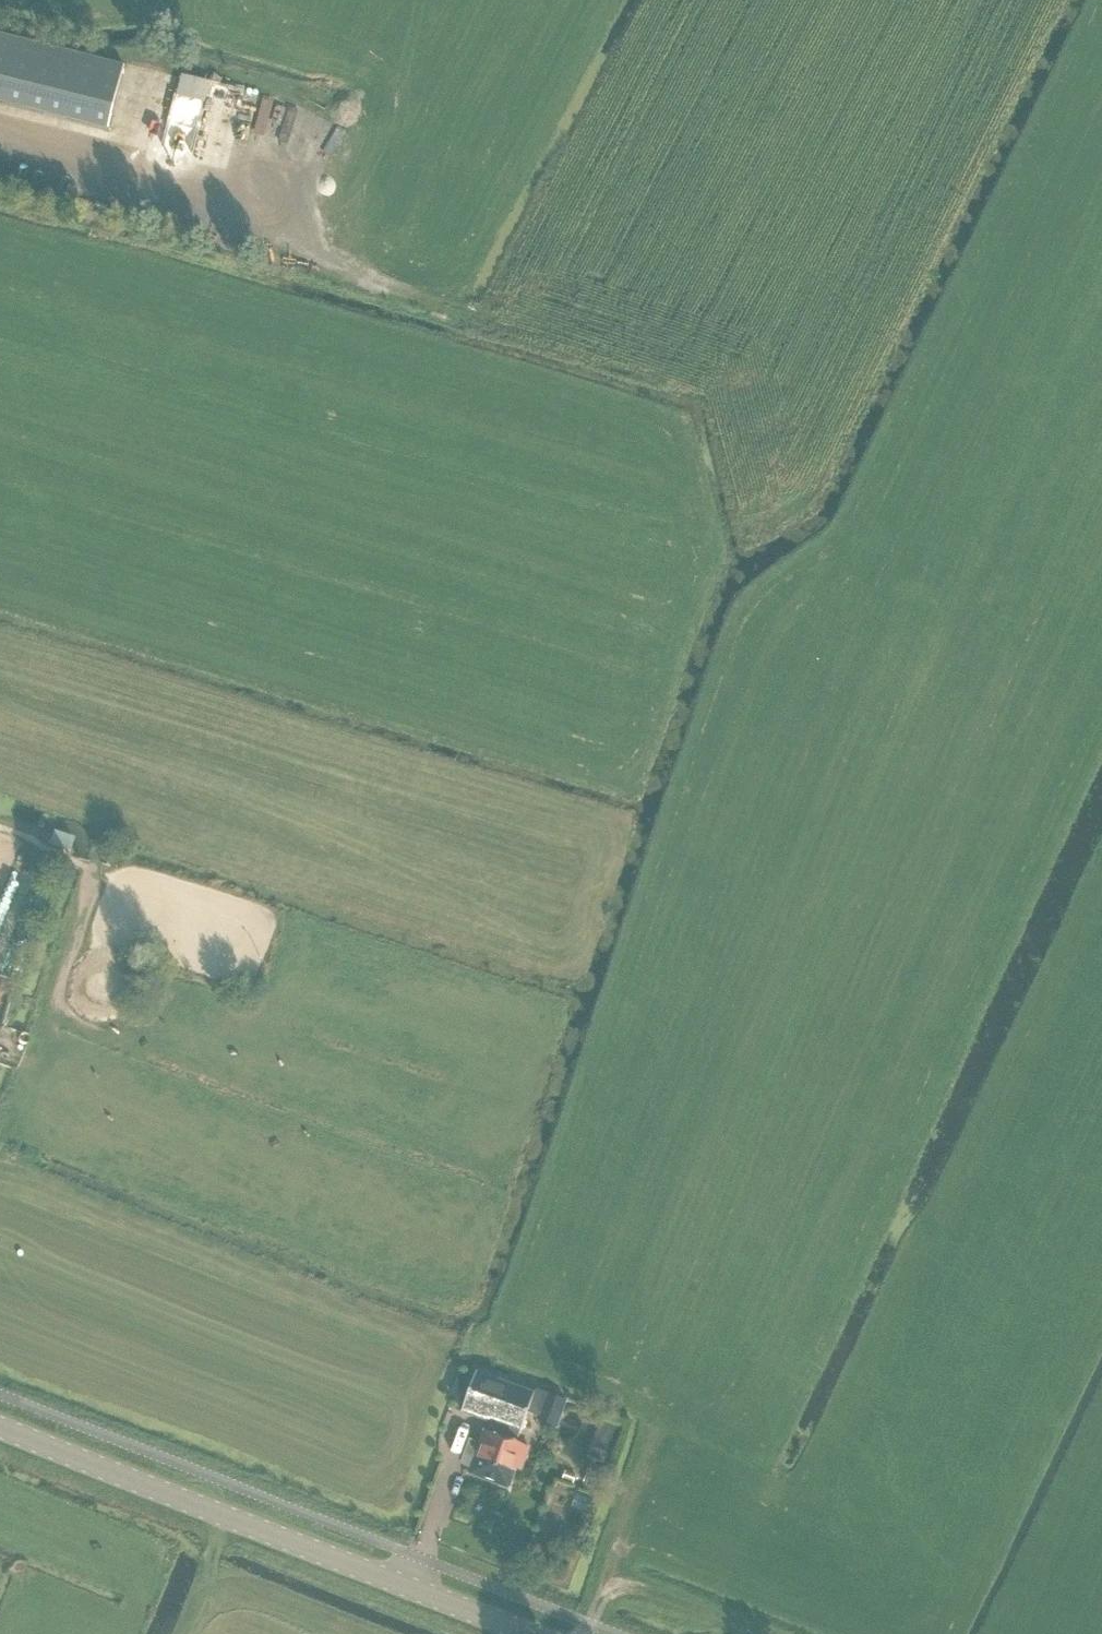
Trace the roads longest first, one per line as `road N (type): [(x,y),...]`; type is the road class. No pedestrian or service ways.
road 1 (secondary): [(533,1633),(0,1425)]

